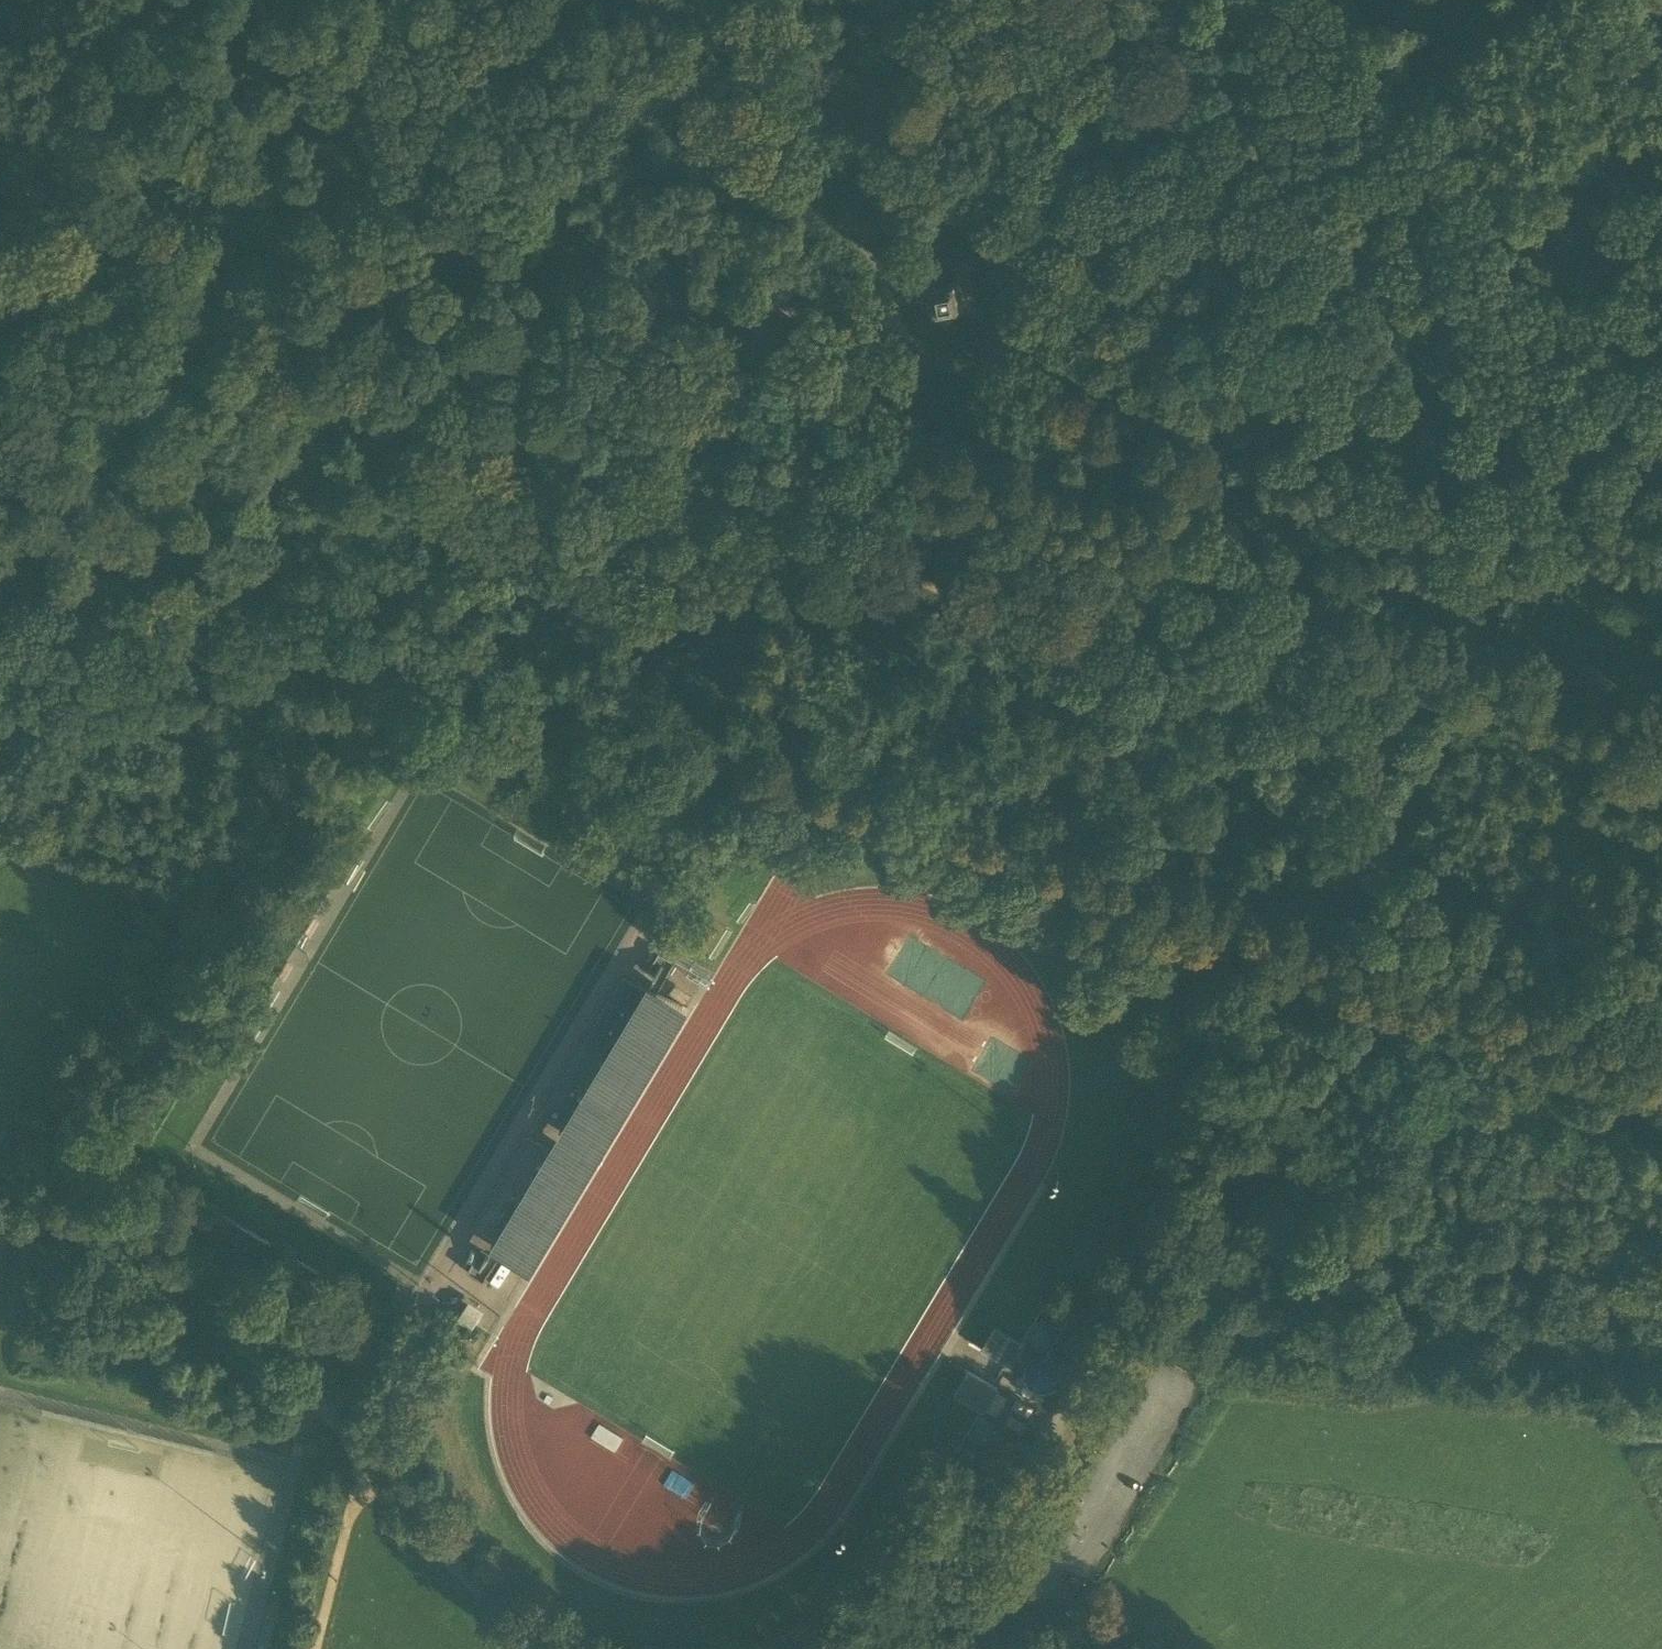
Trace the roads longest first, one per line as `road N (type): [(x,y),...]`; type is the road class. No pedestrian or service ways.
road 1 (unclassified): [(921,1648),(1167,1258)]
road 2 (track): [(0,1192),(105,1222),(230,1305),(308,1409)]

